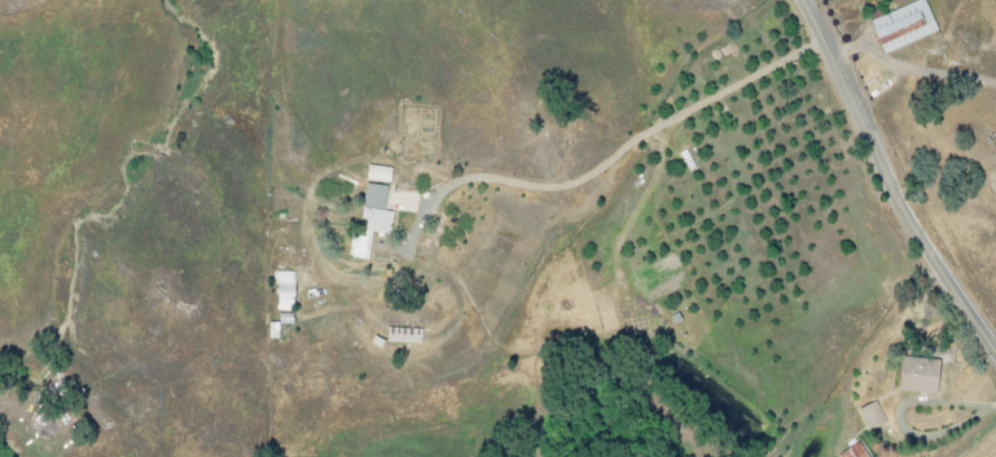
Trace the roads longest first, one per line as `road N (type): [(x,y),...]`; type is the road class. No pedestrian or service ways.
road 1 (residential): [(818,36),(554,181),(477,169),(446,182),(381,276),(330,273),(287,224),(257,223),(241,271),(244,332),(236,355),(198,370),(109,372),(88,383)]
road 2 (residential): [(995,356),(896,201),(800,0)]

